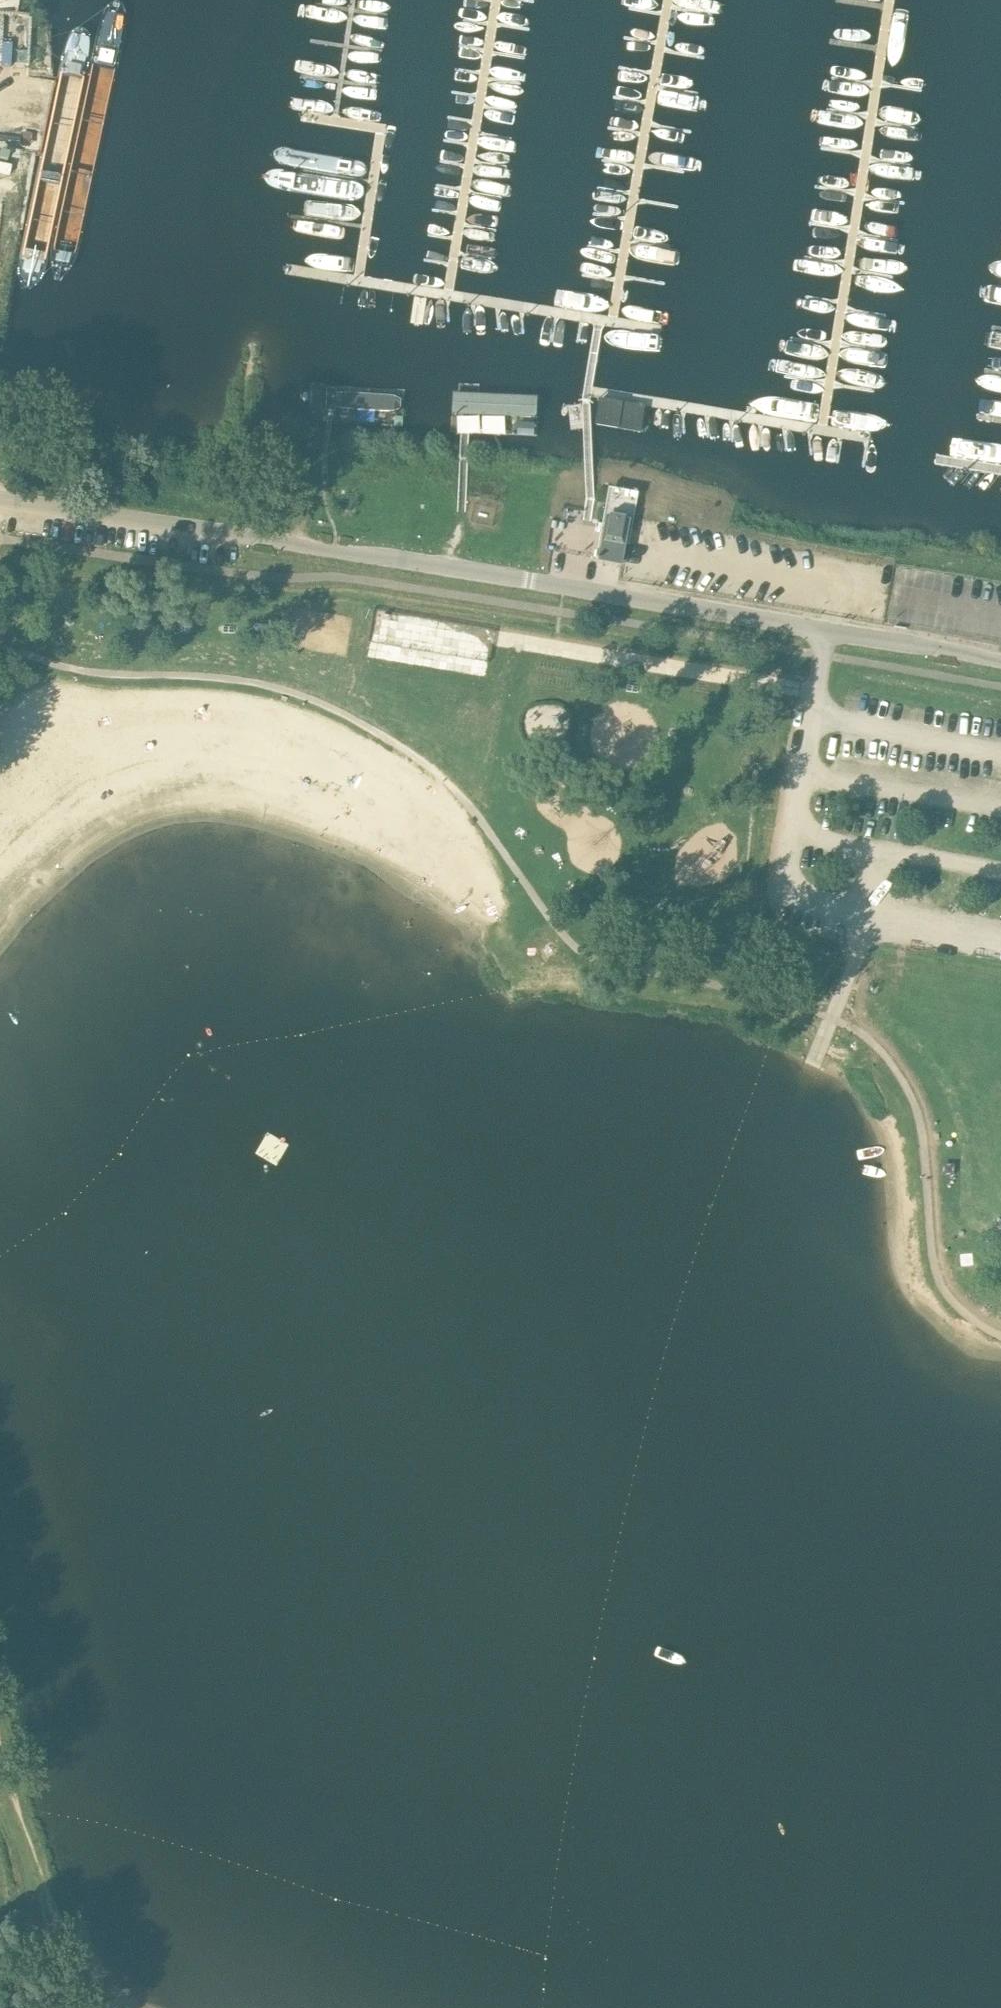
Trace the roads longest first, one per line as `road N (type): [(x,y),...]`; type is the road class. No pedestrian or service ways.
road 1 (unclassified): [(1000,665),(641,602),(0,513)]

